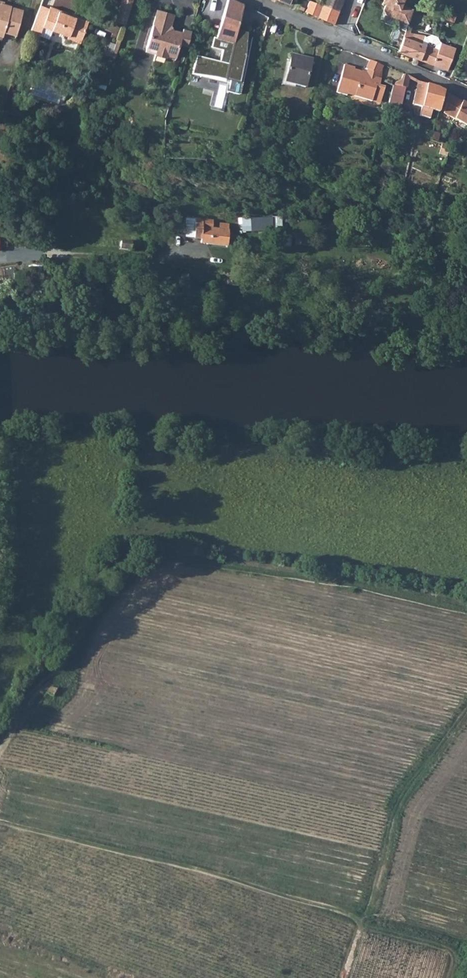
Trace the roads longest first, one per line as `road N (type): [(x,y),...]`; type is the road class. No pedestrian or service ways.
road 1 (track): [(466,610),(153,559),(96,609),(0,753)]
road 2 (track): [(0,820),(332,907),(361,921)]
road 3 (residential): [(250,0),(466,97)]
road 4 (track): [(361,921),(400,804),(466,714)]

